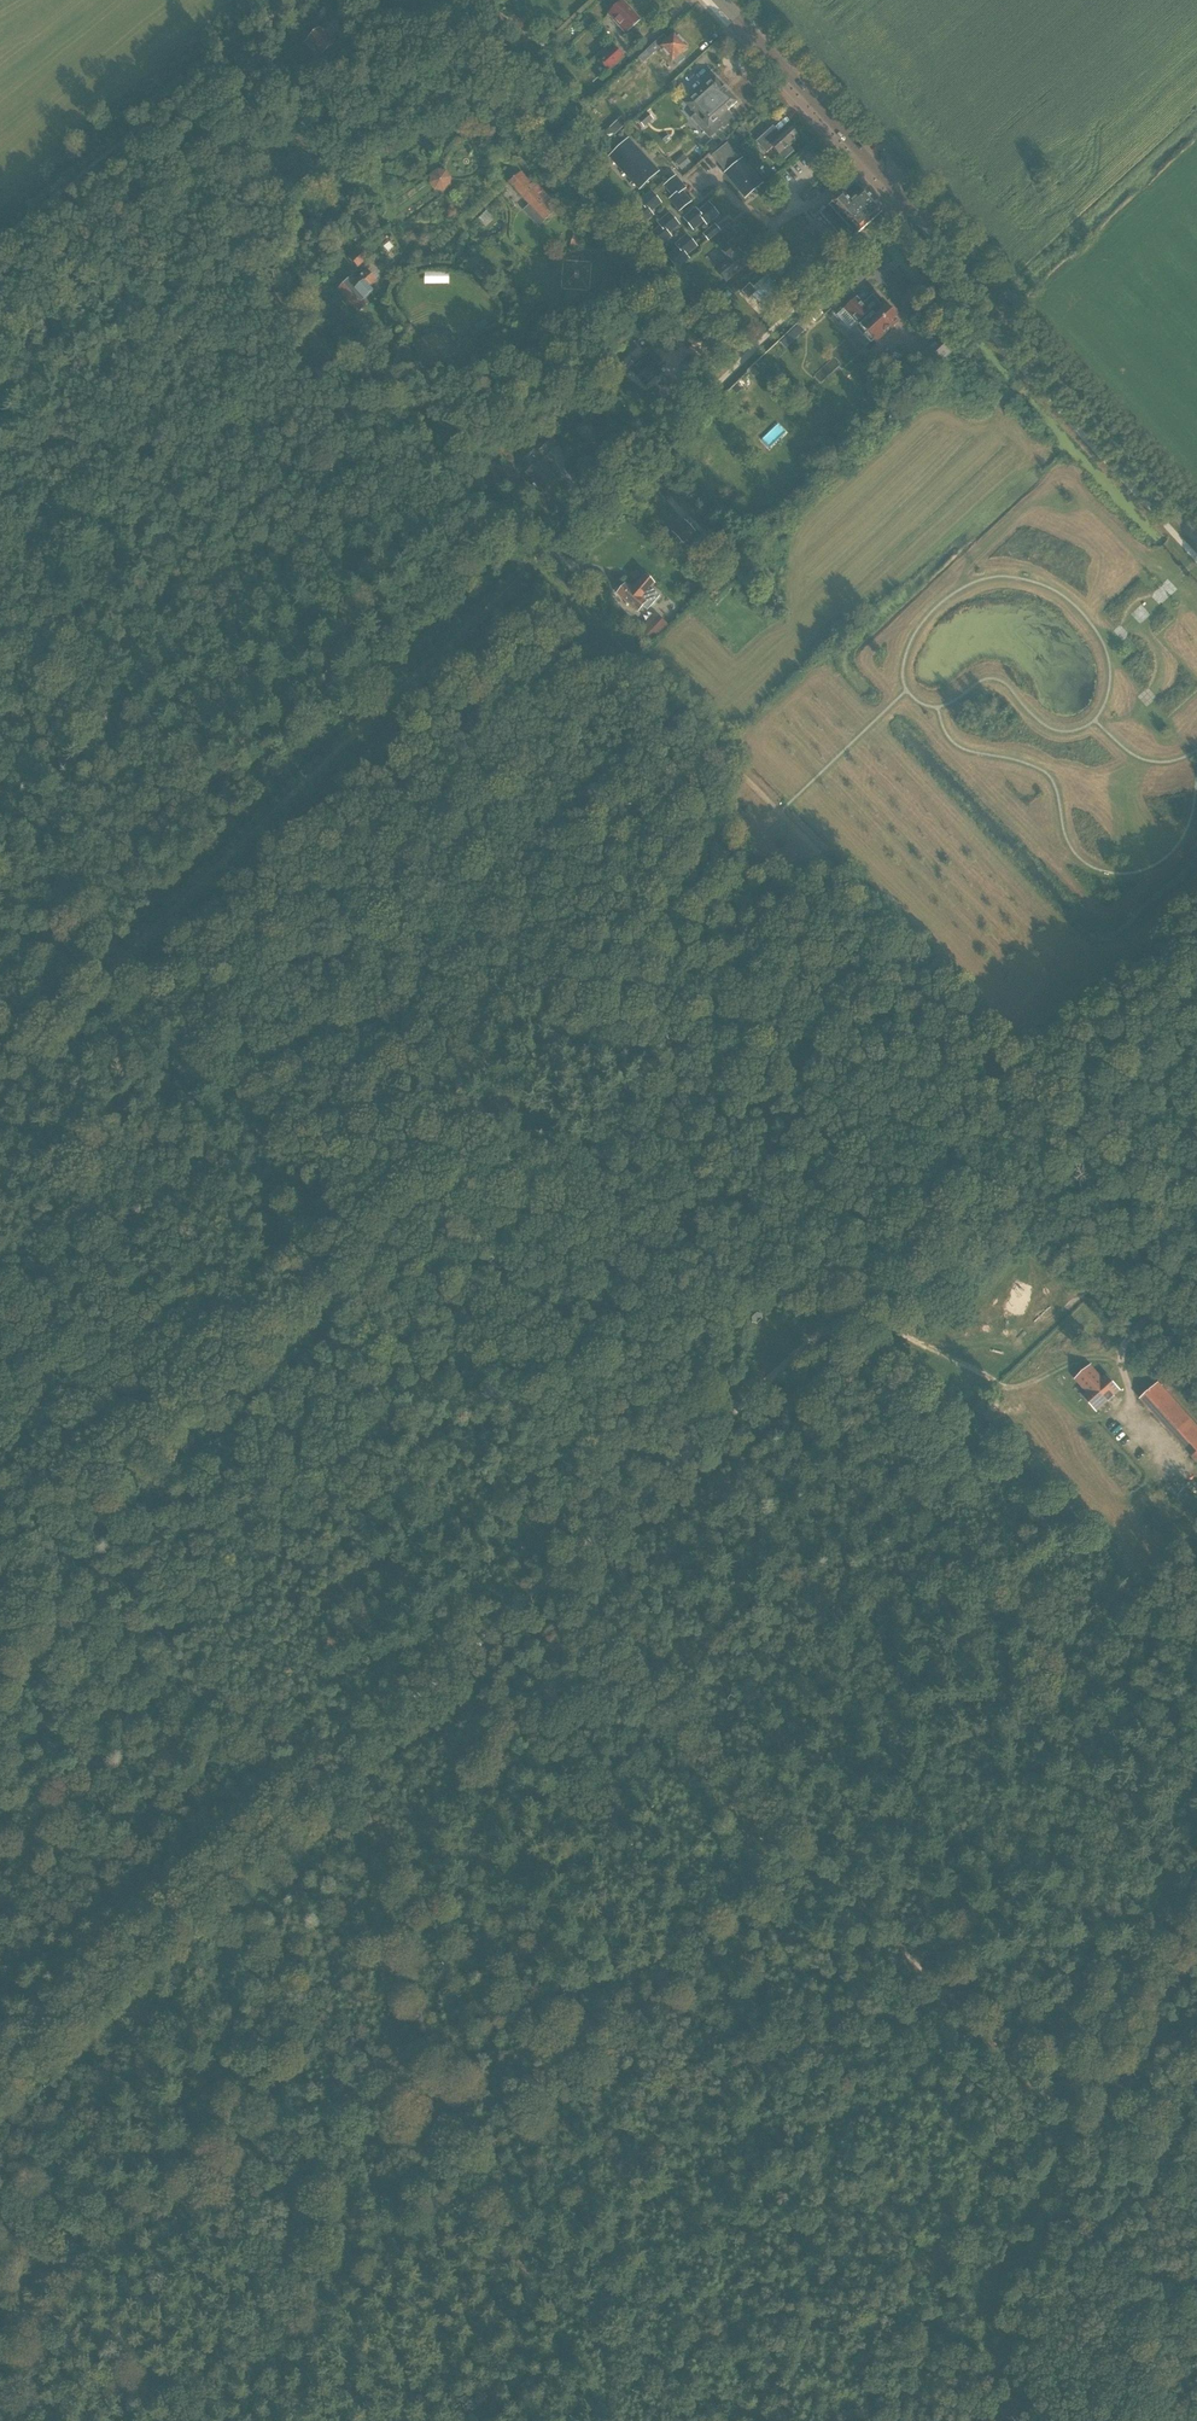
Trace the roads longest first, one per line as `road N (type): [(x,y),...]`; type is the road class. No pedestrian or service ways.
road 1 (track): [(0,2067),(1072,1100)]
road 2 (residential): [(535,564),(908,205)]
road 3 (tertiary): [(1196,535),(999,319),(908,205)]
road 4 (track): [(540,558),(267,249)]
road 5 (track): [(297,0),(0,249)]
road 6 (track): [(850,1305),(1002,1387),(1082,1359),(1120,1359)]
road 7 (tertiary): [(908,205),(721,0)]
road 8 (track): [(1072,1100),(1196,987)]

